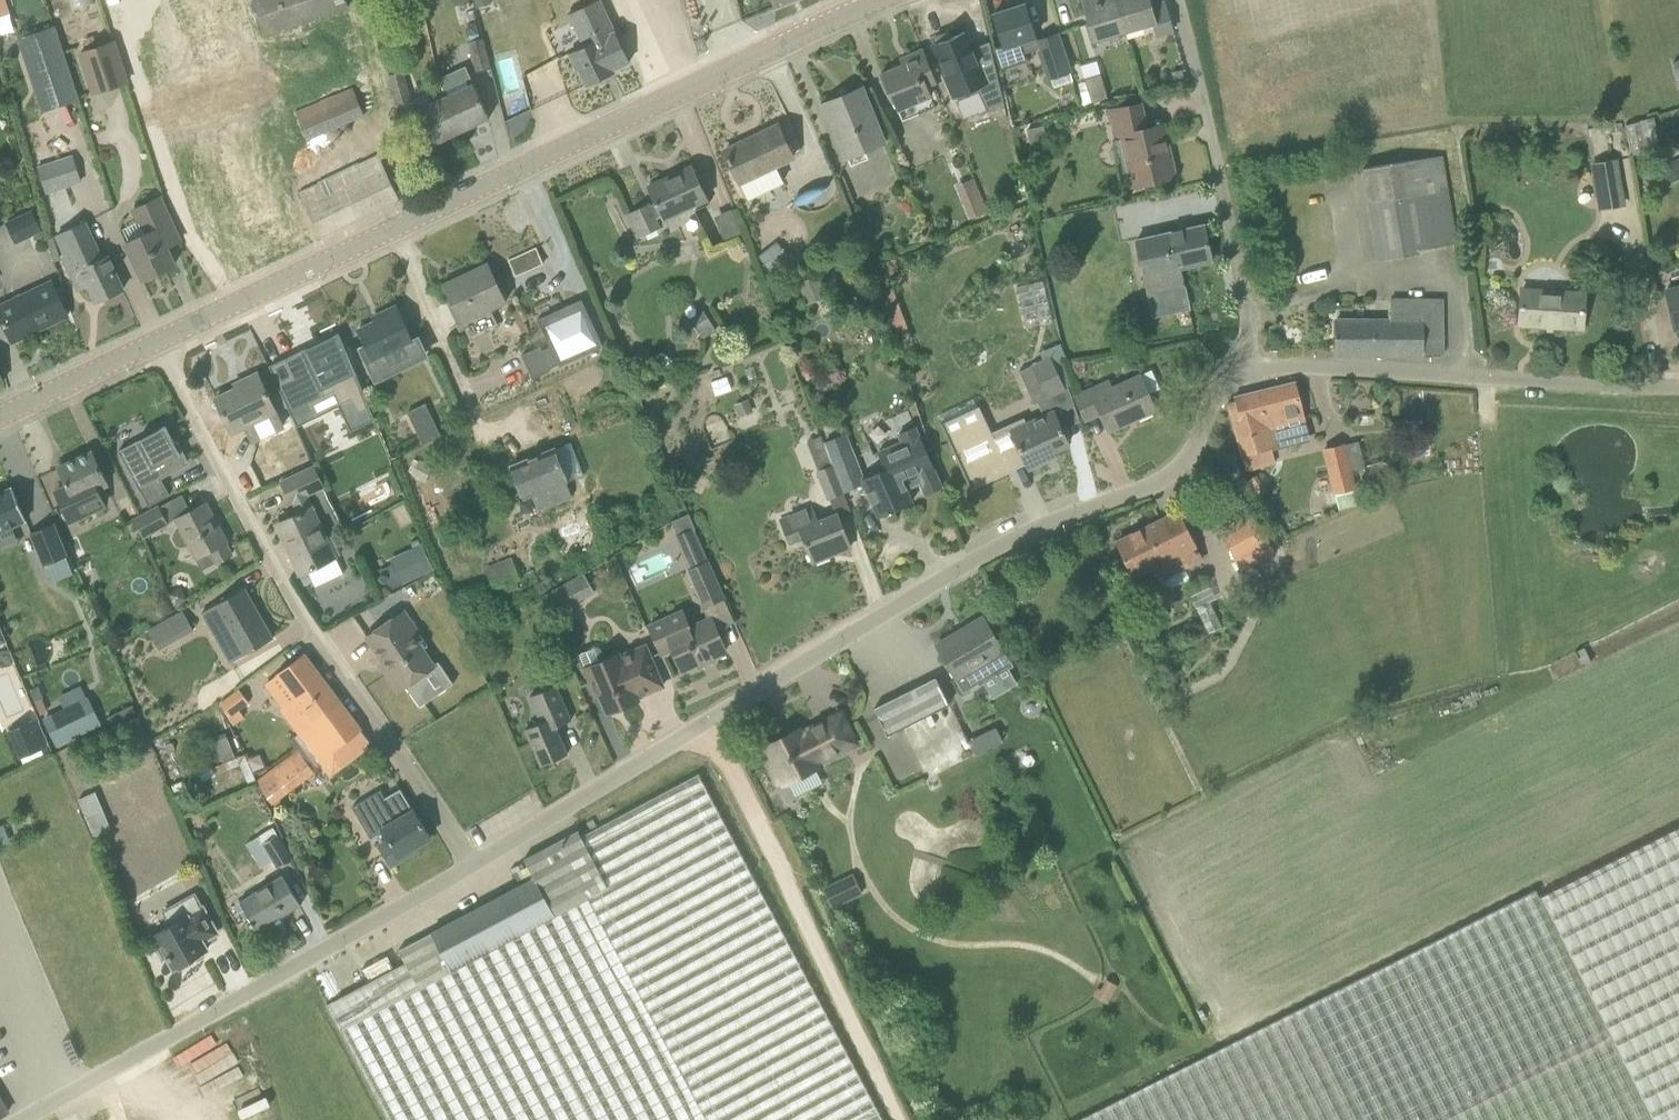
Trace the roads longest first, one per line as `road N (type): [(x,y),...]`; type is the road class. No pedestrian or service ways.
road 1 (tertiary): [(158,341),(878,0)]
road 2 (unclassified): [(709,721),(974,559),(1169,477),(1200,437),(1227,379),(1247,364)]
road 3 (residential): [(473,865),(292,597),(158,341)]
road 4 (unclassified): [(21,1119),(473,865)]
road 5 (unclassified): [(900,1119),(709,721)]
road 6 (unclassified): [(1678,388),(1247,364)]
road 7 (unclassified): [(1247,364),(1250,321),(1179,0)]
road 8 (unclassified): [(473,865),(709,721)]
road 9 (tertiary): [(0,417),(158,341)]

